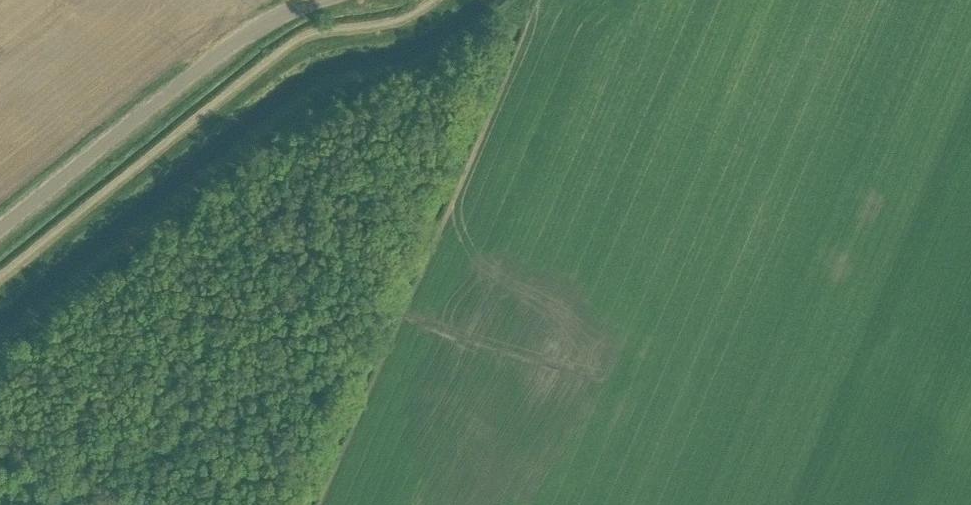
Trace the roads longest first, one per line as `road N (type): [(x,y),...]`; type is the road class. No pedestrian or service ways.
road 1 (unclassified): [(0,226),(250,30),(312,0)]

